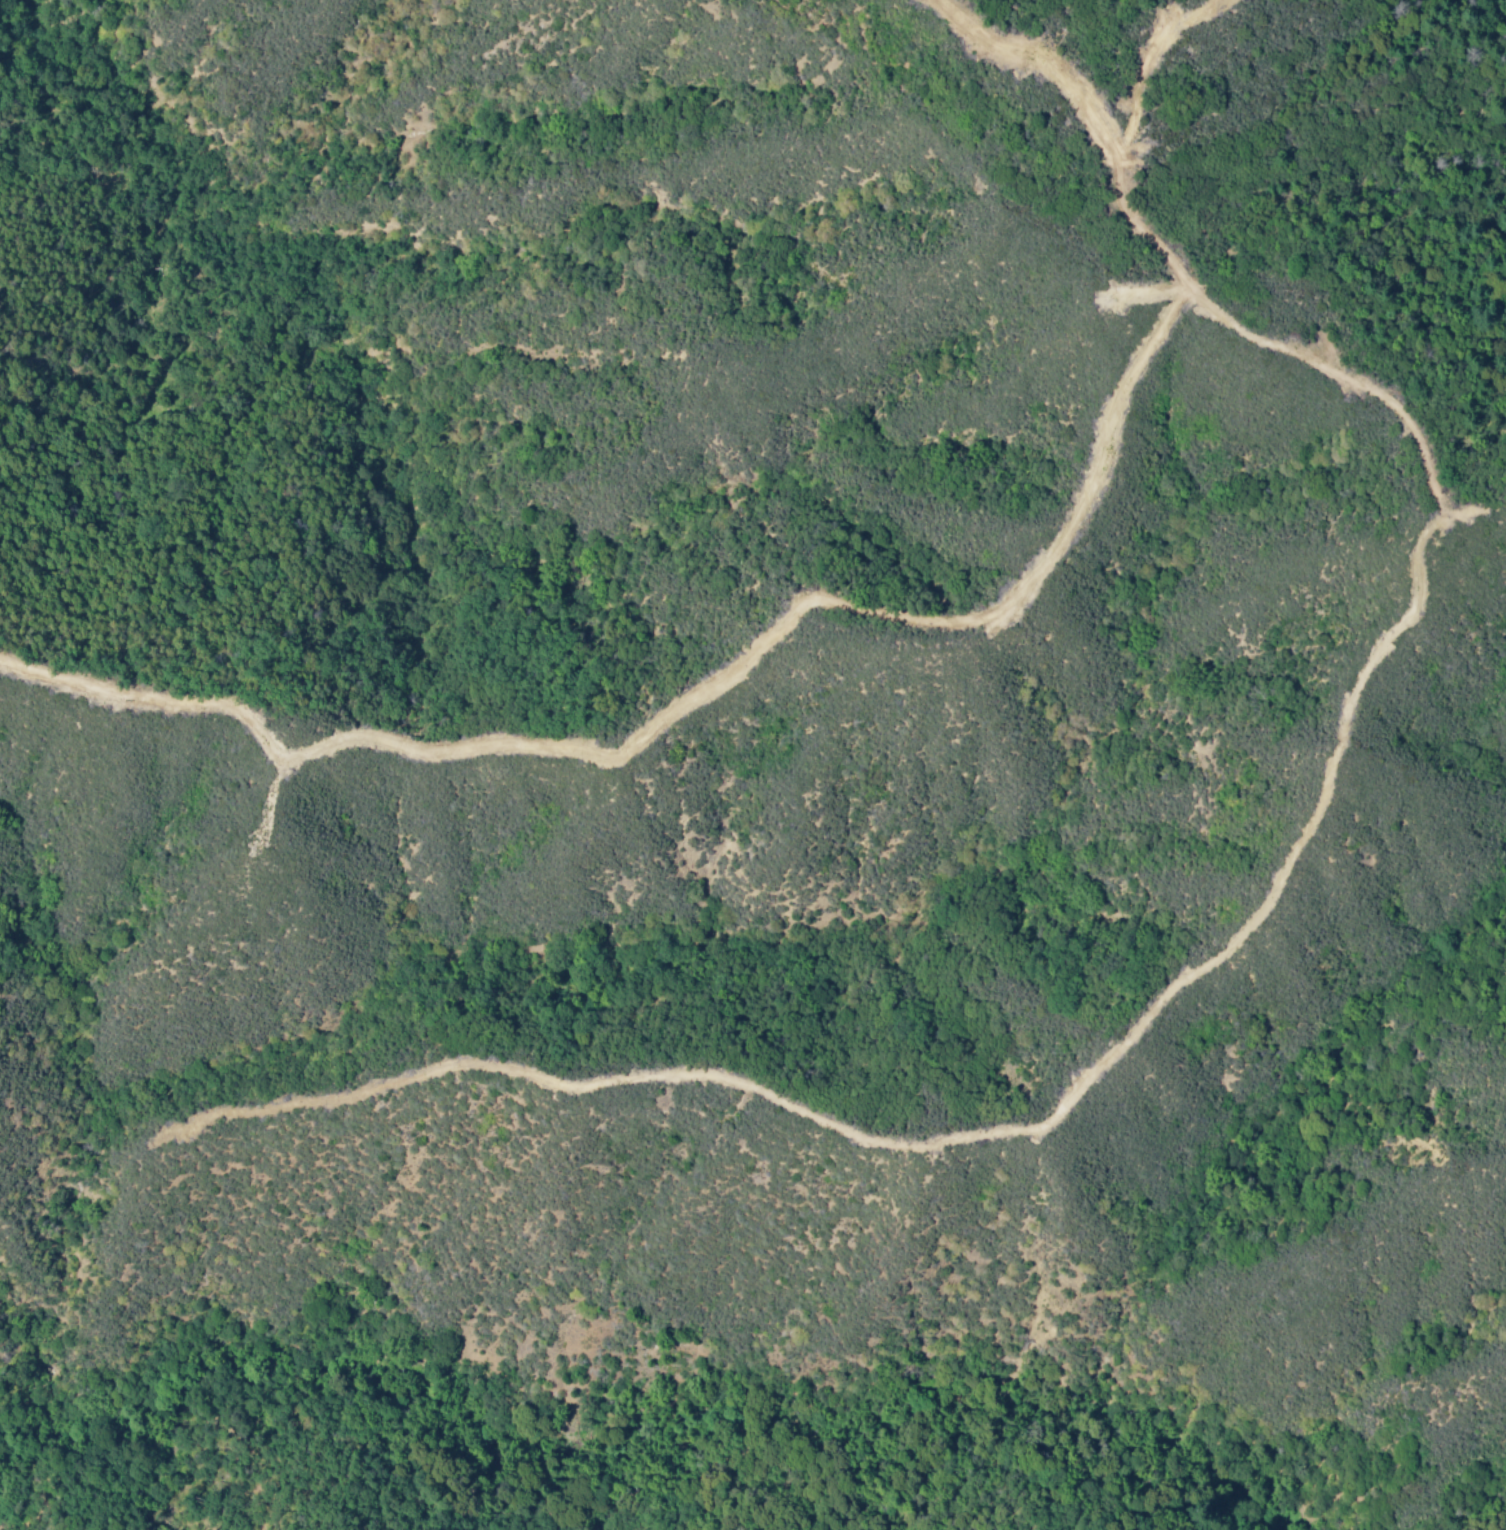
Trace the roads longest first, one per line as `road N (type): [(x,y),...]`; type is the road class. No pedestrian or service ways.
road 1 (track): [(1210,305),(1134,218),(1109,137),(1061,65),(1036,47),(985,39),(943,0)]
road 2 (track): [(1210,305),(1395,405),(1447,514),(1505,507)]

